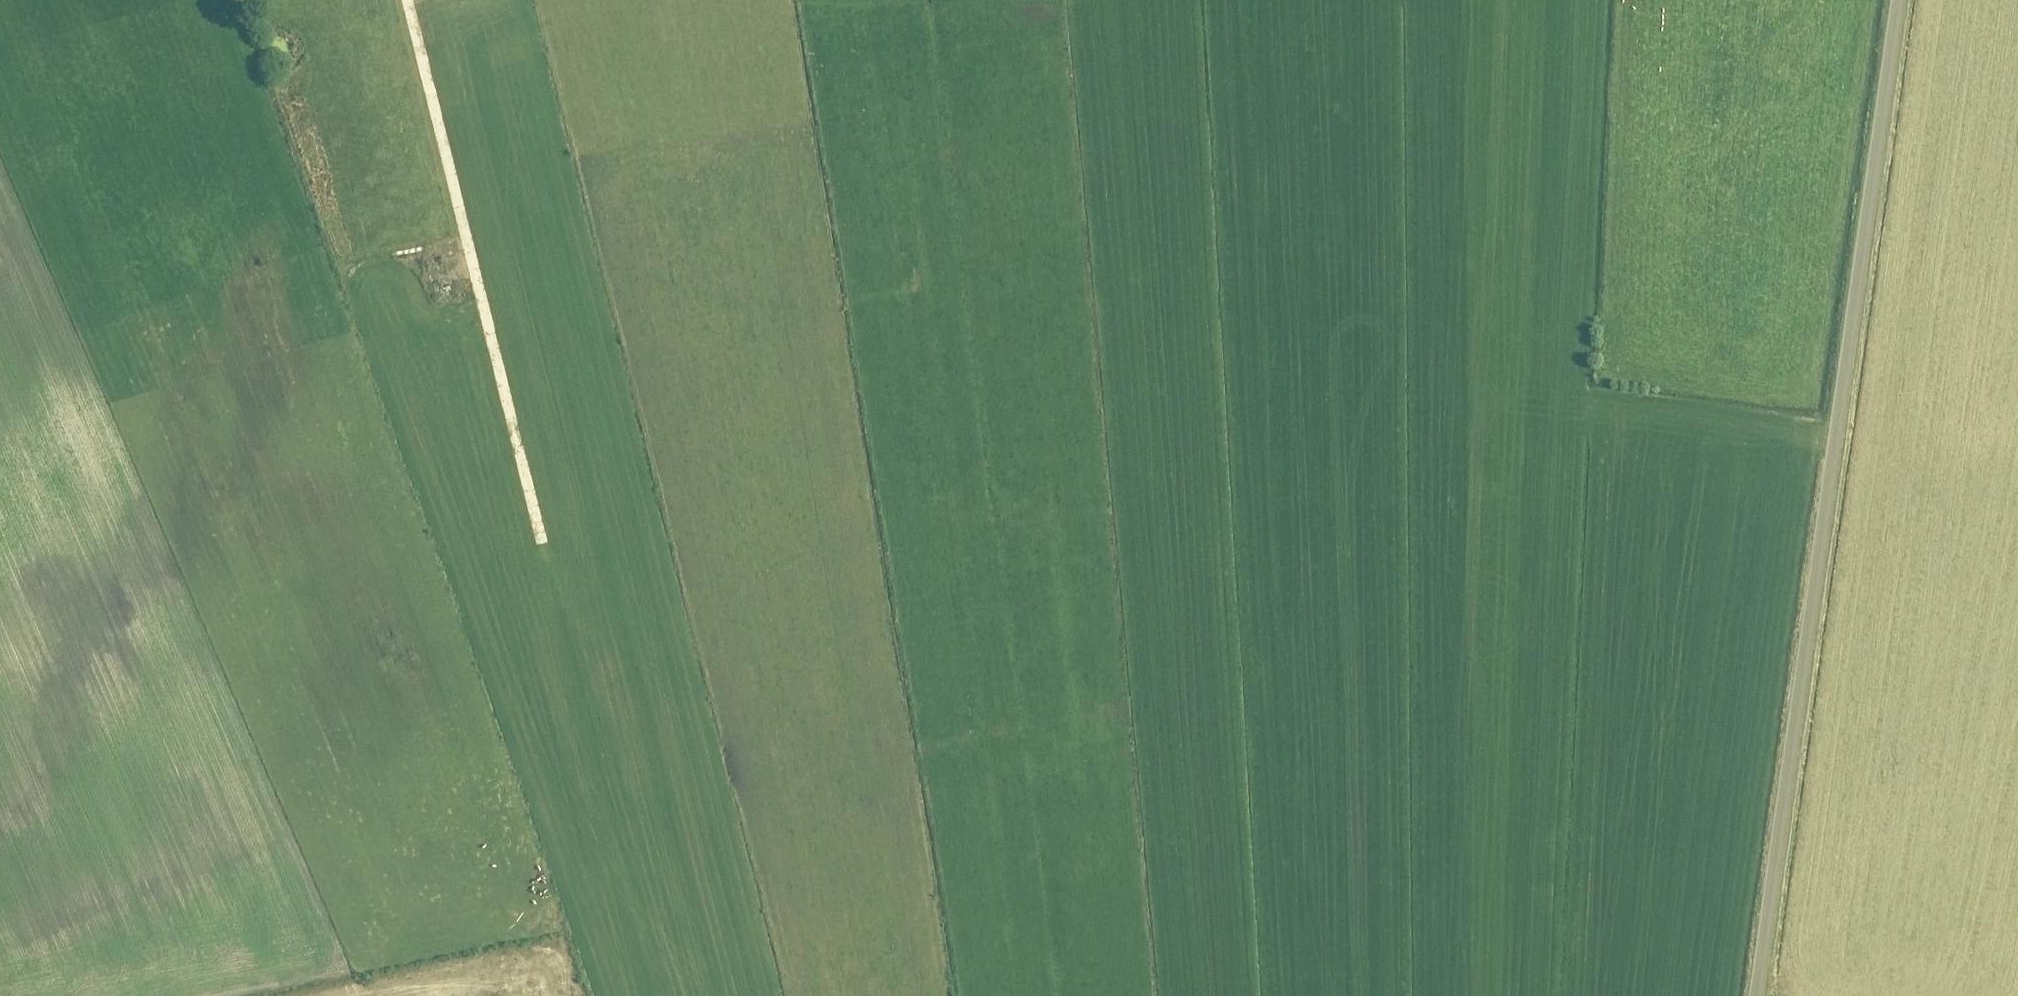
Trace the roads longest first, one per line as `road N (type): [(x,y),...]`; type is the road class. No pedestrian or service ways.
road 1 (unclassified): [(1756,995),(1897,0)]

